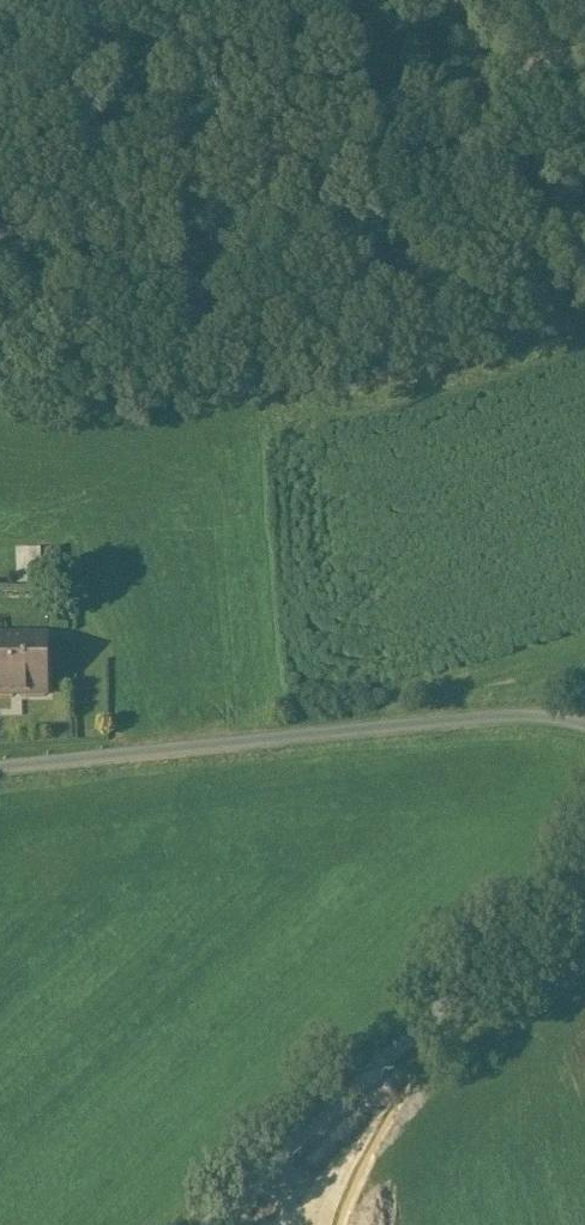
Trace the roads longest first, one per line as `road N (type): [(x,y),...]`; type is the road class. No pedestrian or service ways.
road 1 (track): [(584,51),(142,198),(123,196),(107,189),(76,142),(94,74),(88,0)]
road 2 (unclassified): [(0,768),(478,718),(584,726)]
road 3 (unclassified): [(312,1205),(344,1134),(416,1031),(584,877)]

